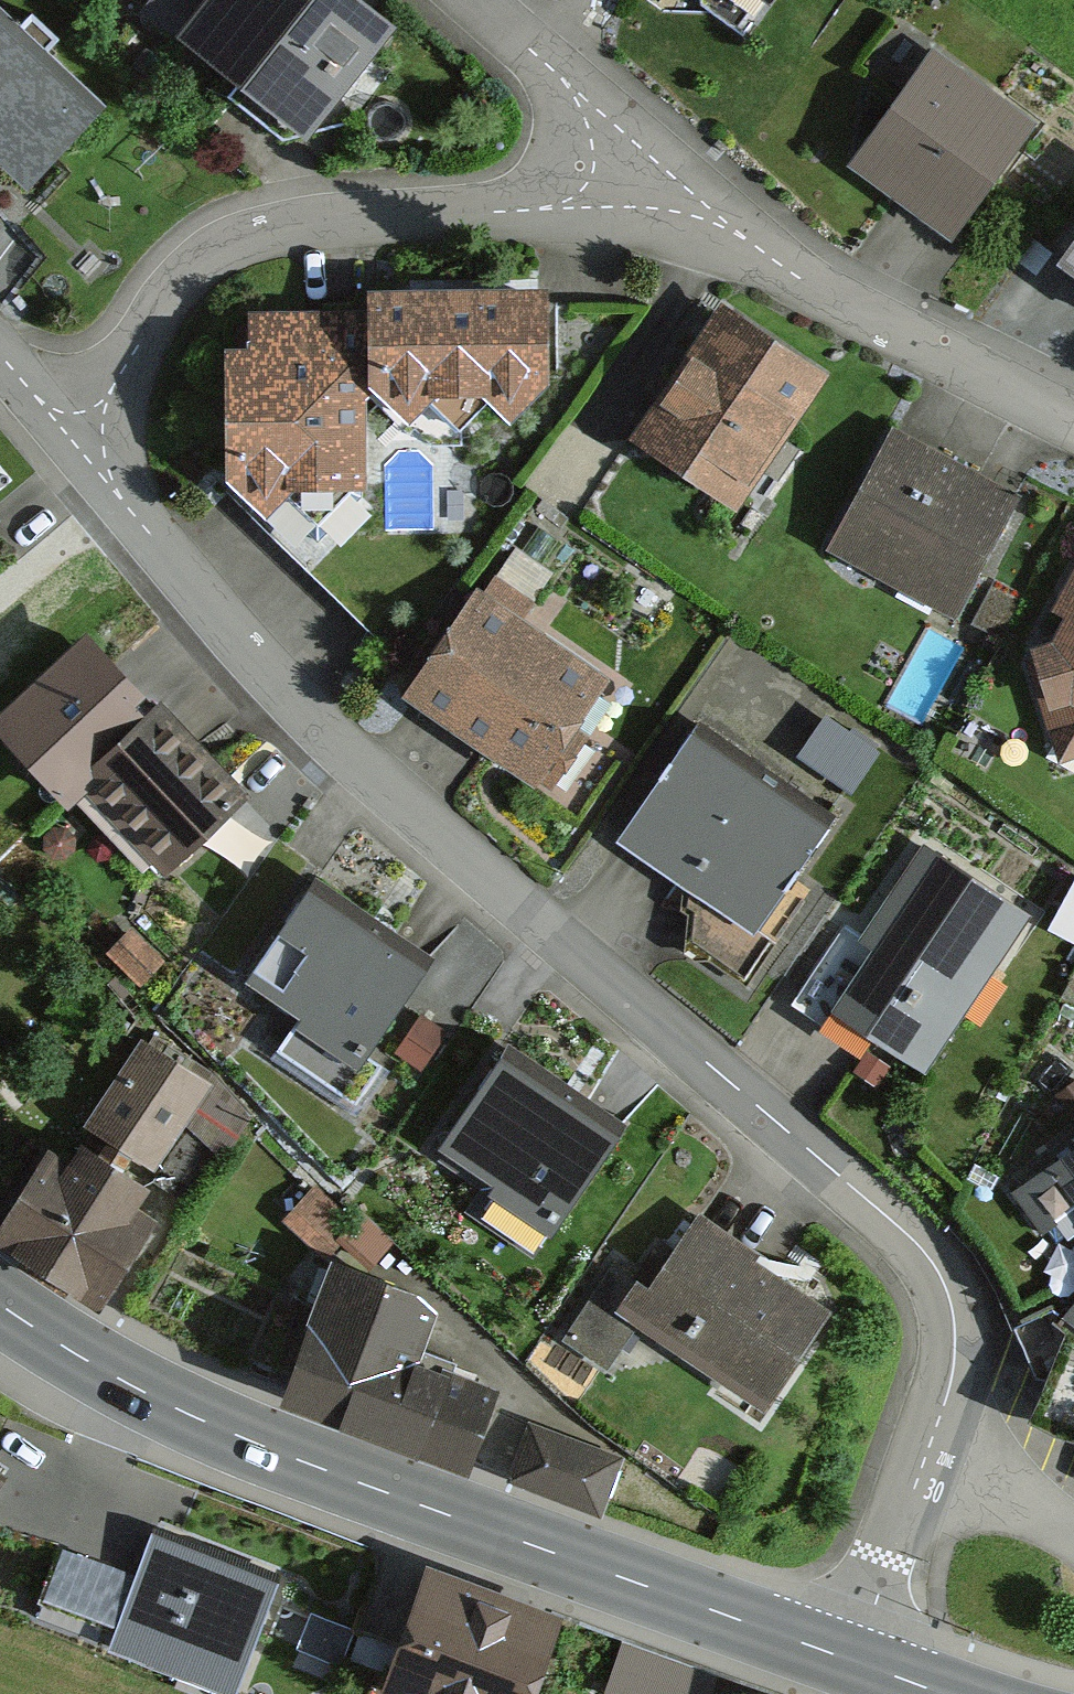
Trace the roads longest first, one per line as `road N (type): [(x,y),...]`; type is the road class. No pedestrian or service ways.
road 1 (residential): [(852,1660),(955,1360),(944,1284),(925,1254),(323,728),(73,443)]
road 2 (secondary): [(0,1303),(125,1382),(261,1446),(852,1660)]
road 3 (residential): [(662,166),(584,200),(546,208),(286,225),(220,245),(172,292),(73,443)]
road 4 (residential): [(1073,421),(799,277),(662,166)]
road 5 (residential): [(662,166),(476,0)]

